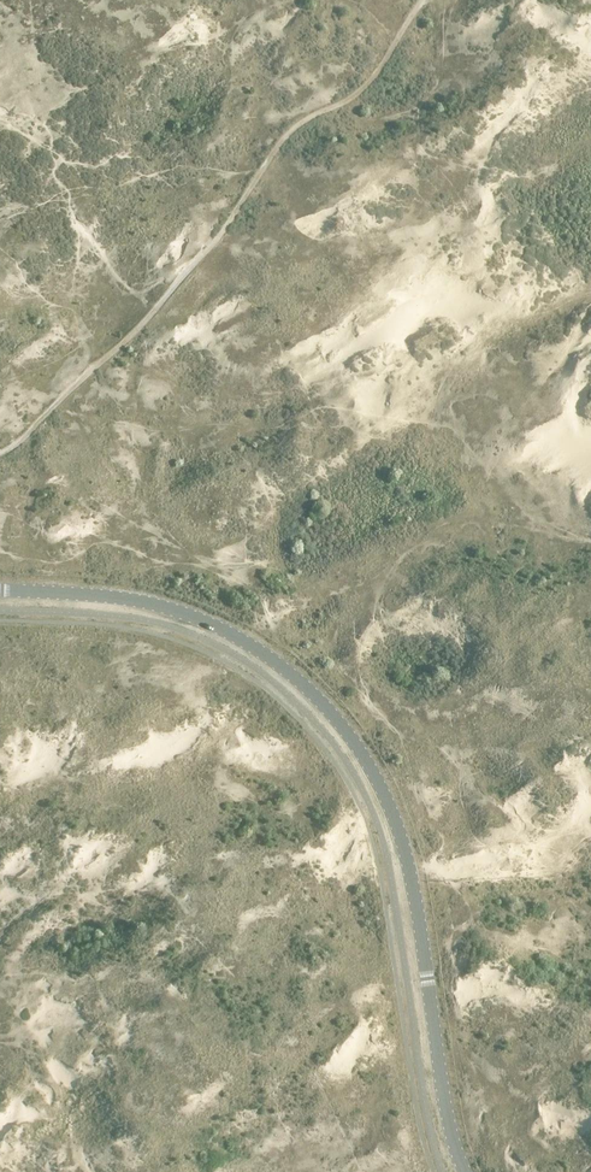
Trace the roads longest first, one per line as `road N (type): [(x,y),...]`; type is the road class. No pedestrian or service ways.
road 1 (unclassified): [(467,1171),(450,1131),(412,873),(396,821),(353,740),(276,661),(208,622),(147,602),(0,590)]
road 2 (track): [(0,452),(161,304),(284,136),(371,82),(423,0)]

